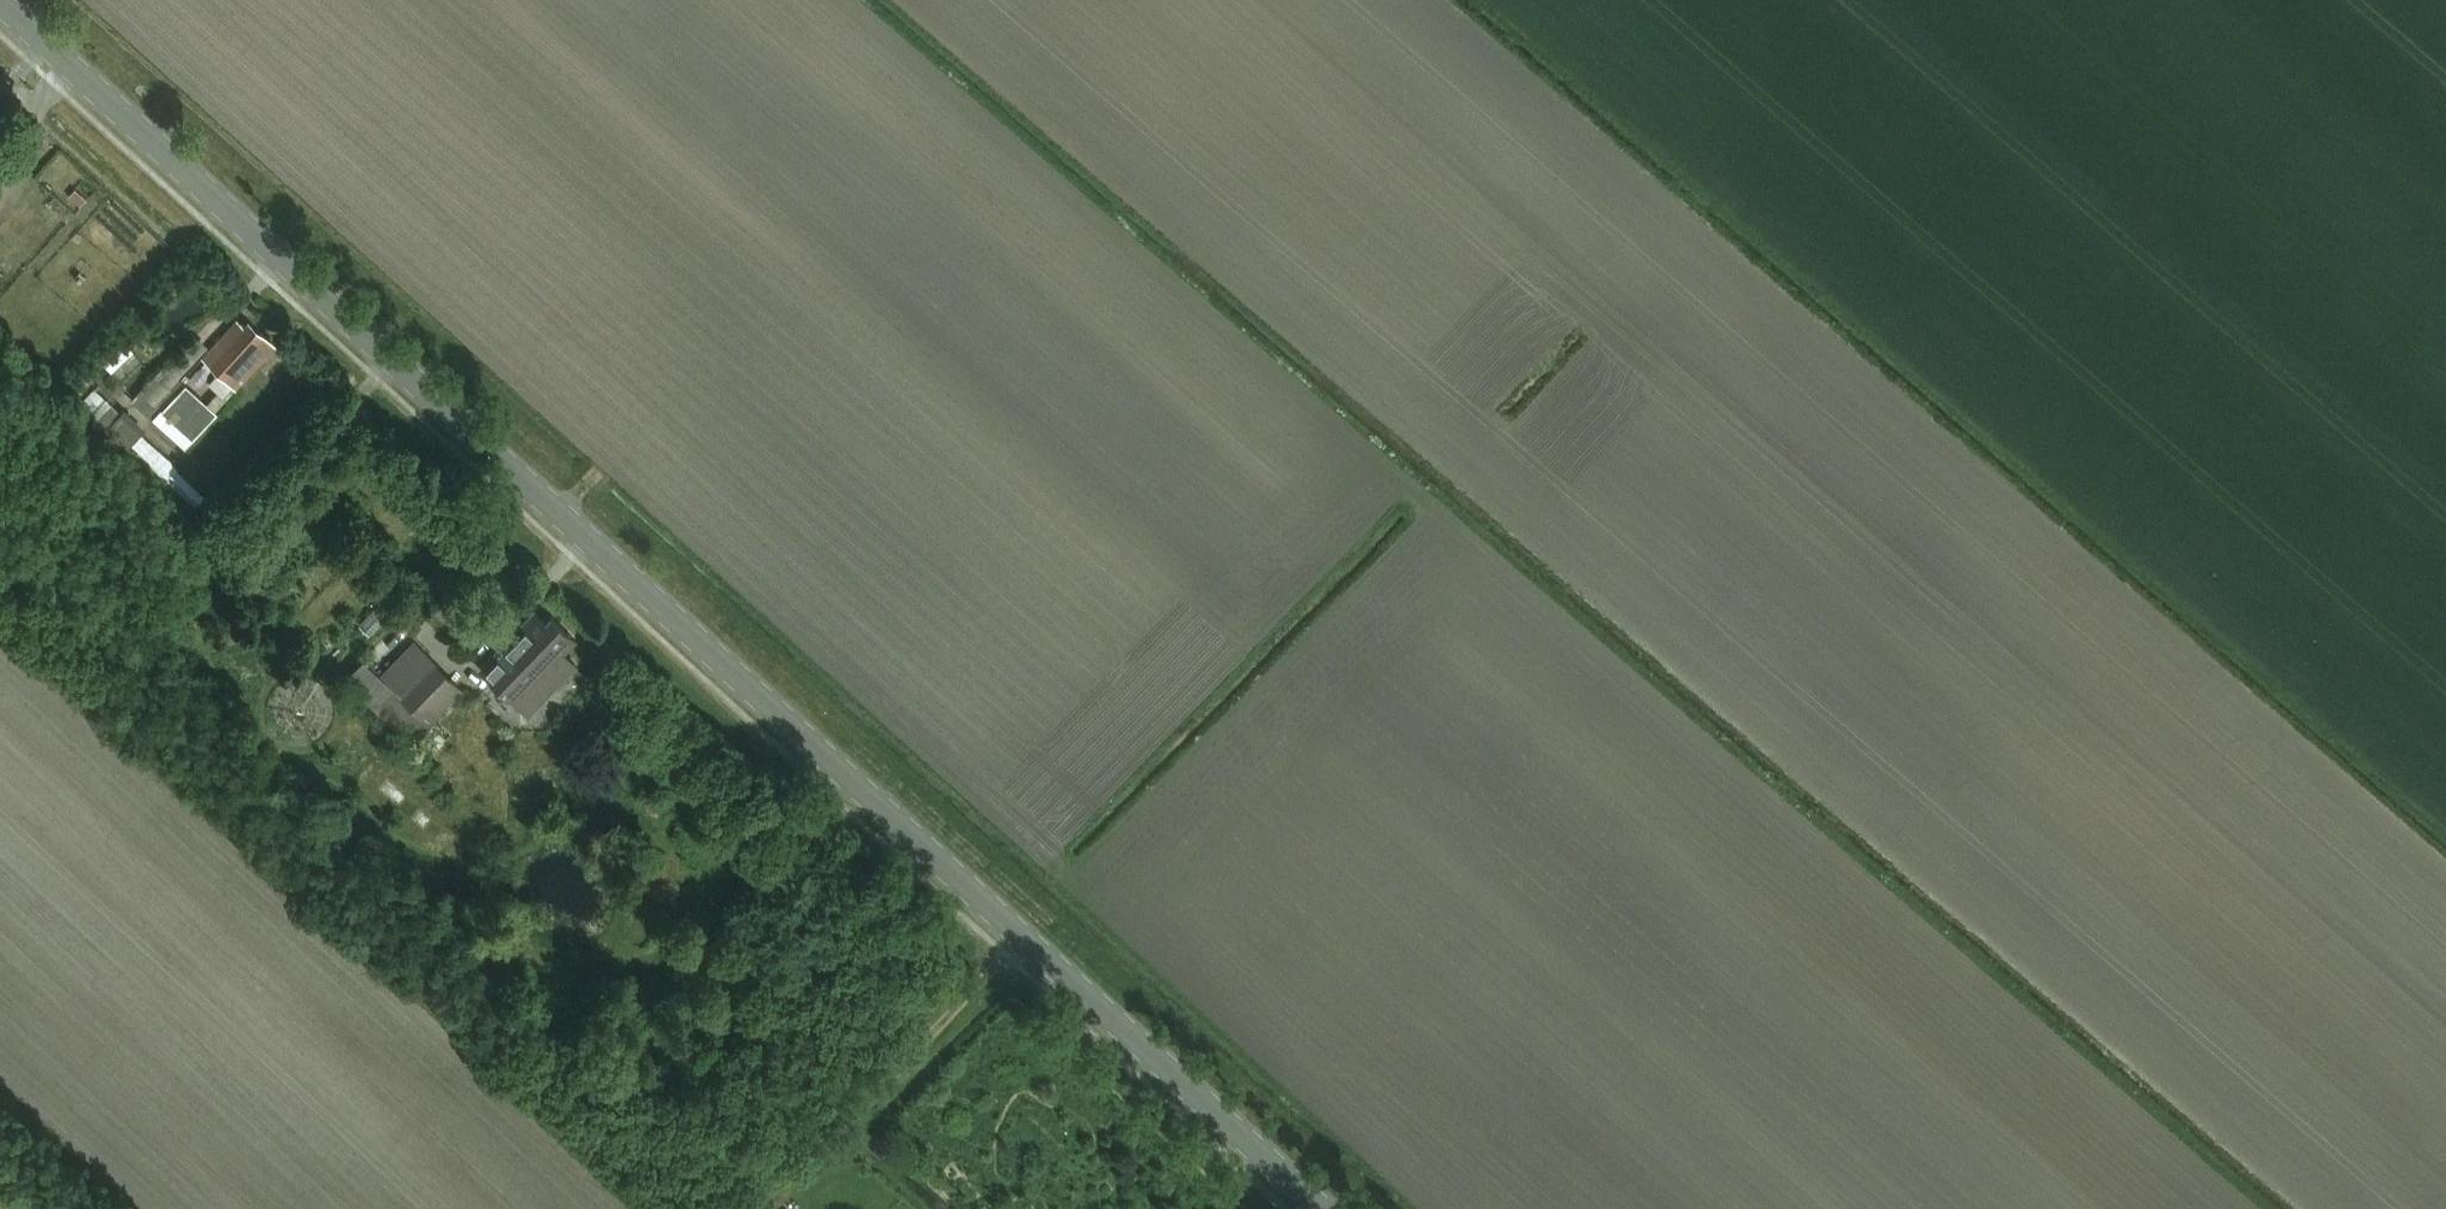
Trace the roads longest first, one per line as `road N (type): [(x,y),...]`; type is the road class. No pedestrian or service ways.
road 1 (secondary): [(1327,1208),(0,1)]

